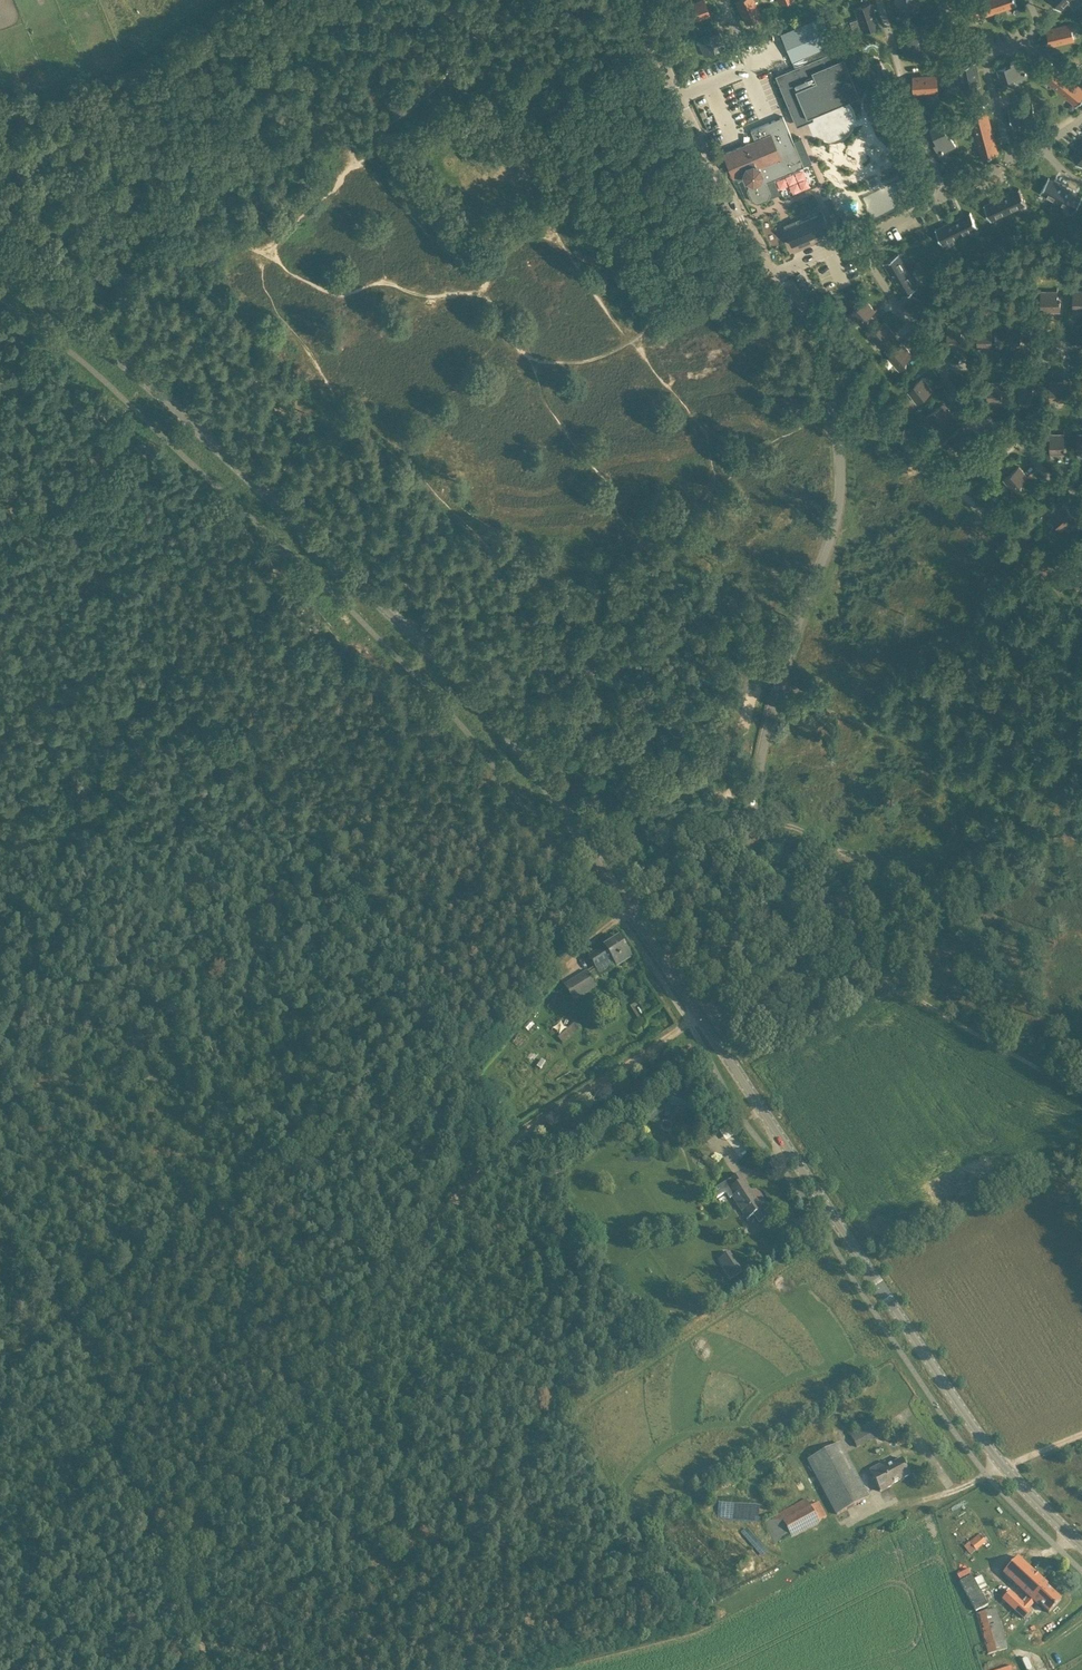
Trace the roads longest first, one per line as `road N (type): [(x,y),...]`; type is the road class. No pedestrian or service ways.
road 1 (unclassified): [(699,1013),(719,999),(763,743),(841,499),(835,359),(741,221),(632,0)]
road 2 (tertiary): [(699,1013),(517,744),(459,677),(151,383),(0,265)]
road 3 (tertiary): [(1081,1545),(1002,1465),(699,1013)]
road 4 (track): [(69,1308),(379,1099),(467,1064),(423,1246)]
road 5 (track): [(536,1669),(703,1618),(784,1578),(827,1534),(892,1500),(951,1491),(1002,1465)]
road 6 (track): [(423,1246),(211,1496),(196,1569),(204,1669)]
road 7 (track): [(1081,1076),(785,911),(737,896)]
road 8 (track): [(688,1022),(527,1125),(423,1246)]
road 9 (track): [(69,1308),(166,1568),(195,1604)]
road 10 (track): [(835,359),(915,452),(1057,584)]
road 11 (track): [(0,1202),(69,1308)]
road 12 (track): [(862,862),(751,811)]

